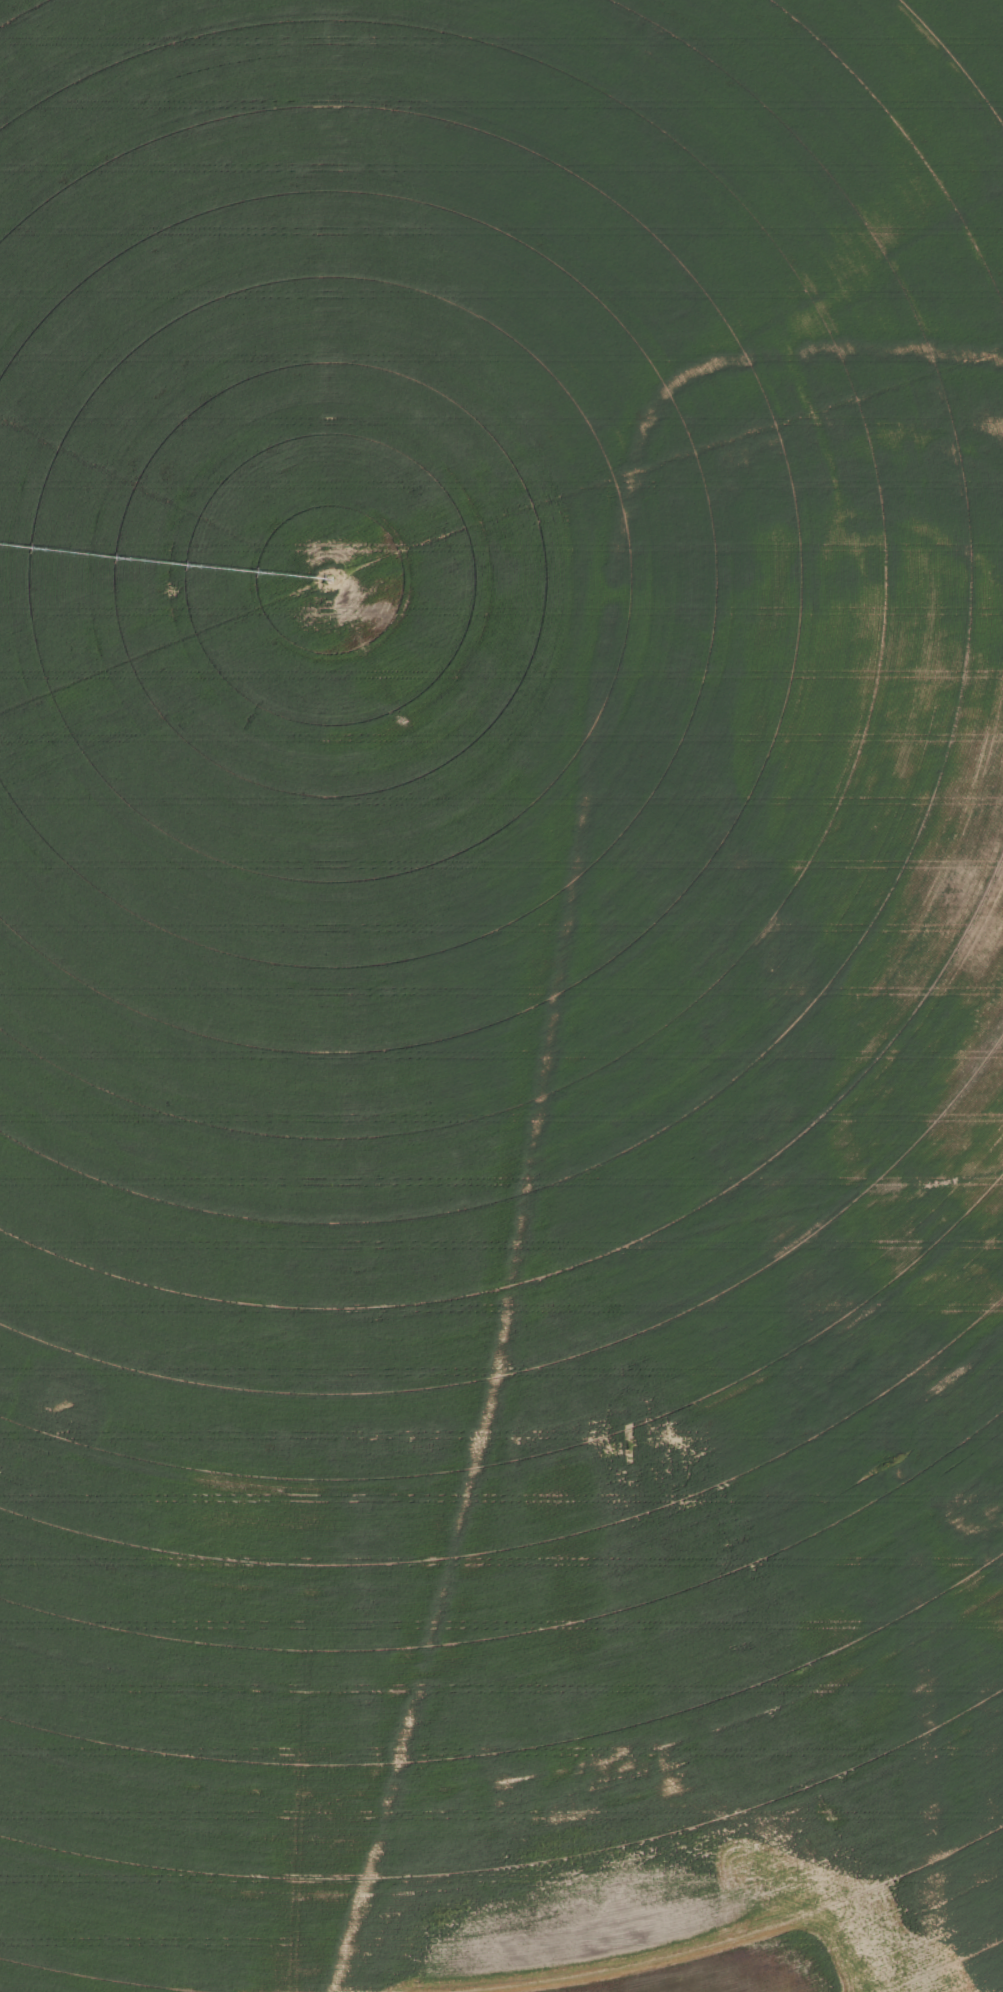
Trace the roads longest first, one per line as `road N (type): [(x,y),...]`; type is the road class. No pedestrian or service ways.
road 1 (residential): [(348,1991),(378,1883),(425,1834),(453,1820)]

